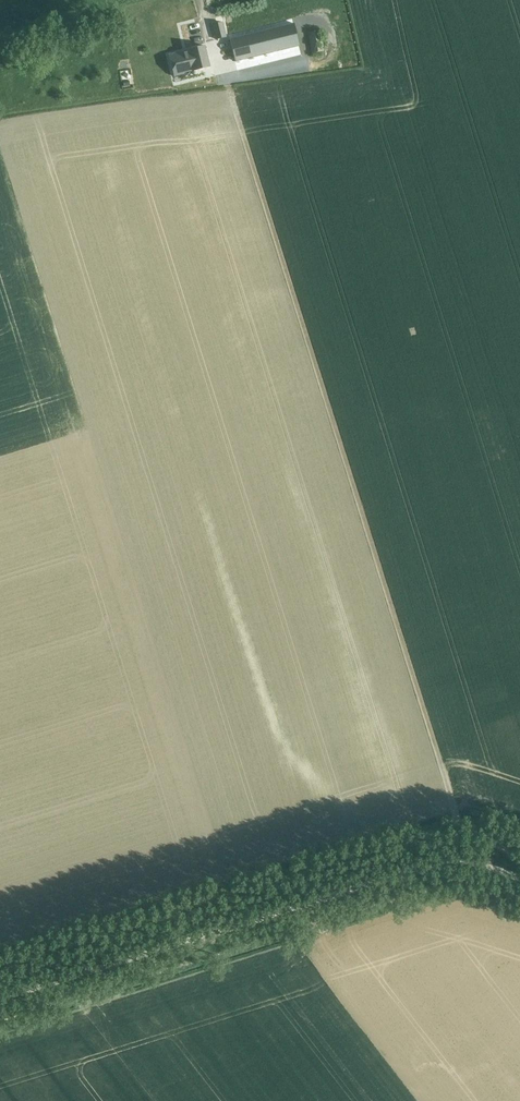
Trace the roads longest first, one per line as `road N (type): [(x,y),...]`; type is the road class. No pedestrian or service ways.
road 1 (track): [(454,824),(227,91)]
road 2 (unclassified): [(519,877),(445,860),(0,999)]

